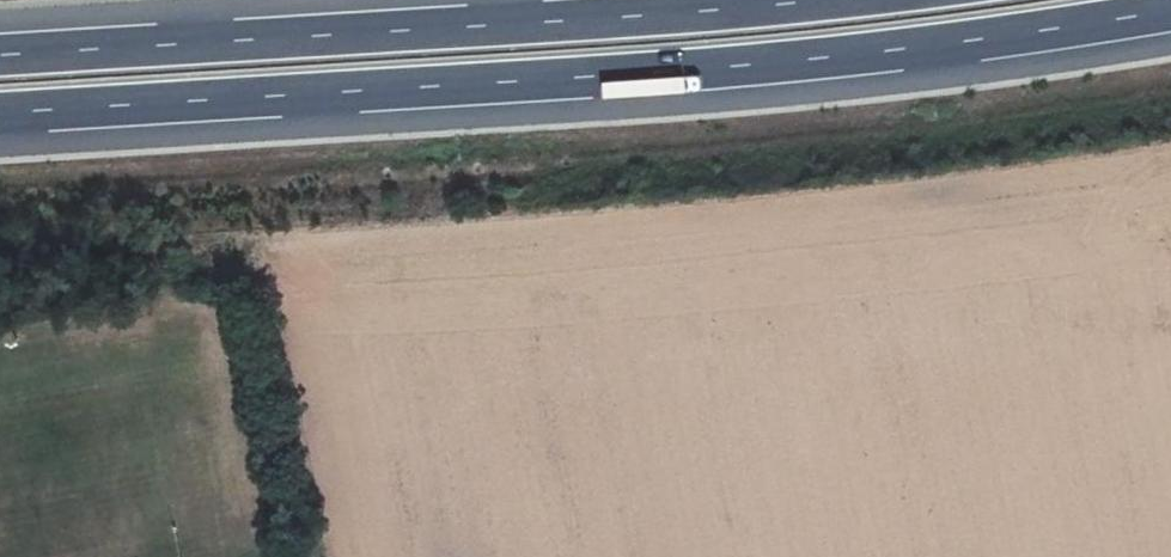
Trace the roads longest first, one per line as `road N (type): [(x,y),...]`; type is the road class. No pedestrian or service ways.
road 1 (trunk): [(0,114),(619,78),(1170,12)]
road 2 (trunk): [(790,0),(601,21),(0,56)]

